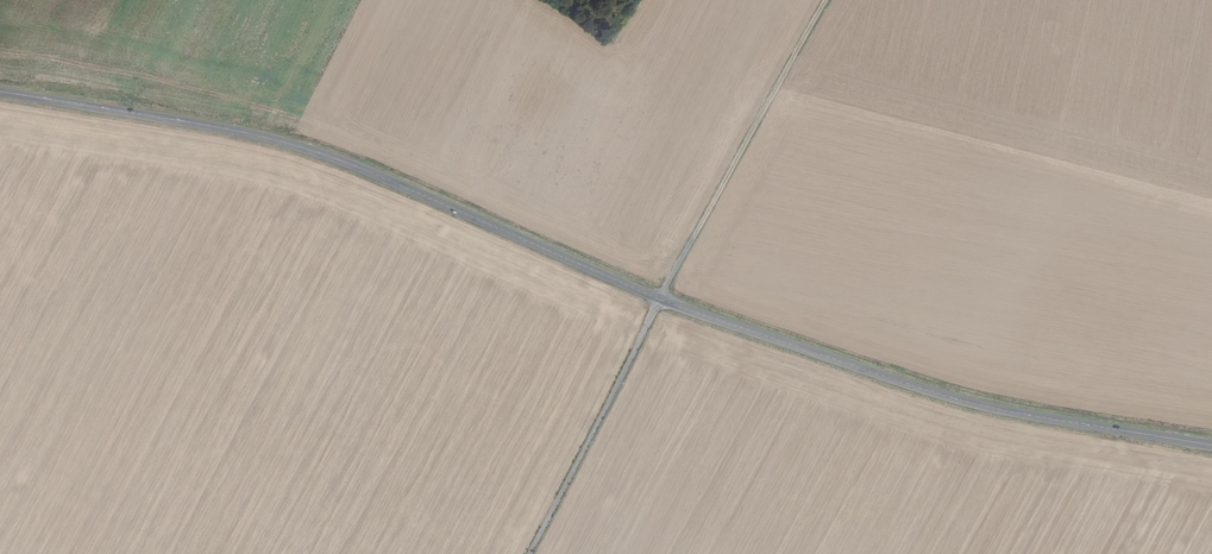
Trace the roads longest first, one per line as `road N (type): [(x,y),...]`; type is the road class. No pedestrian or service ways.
road 1 (tertiary): [(0,92),(290,144),(661,300),(883,376),(1012,412),(1211,445)]
road 2 (track): [(828,0),(666,287),(531,553)]

